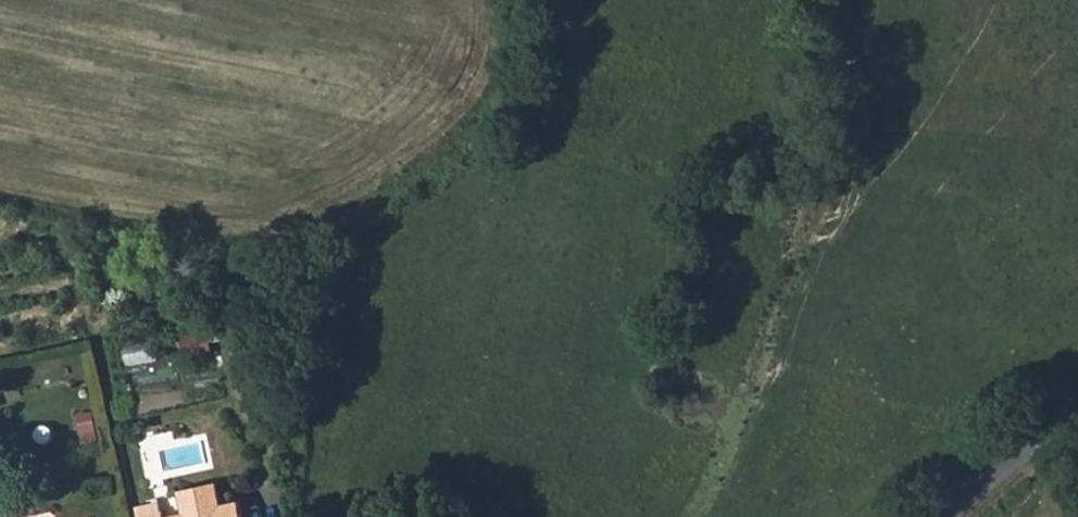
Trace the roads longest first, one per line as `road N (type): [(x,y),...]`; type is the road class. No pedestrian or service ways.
road 1 (tertiary): [(946,516),(1077,403)]

